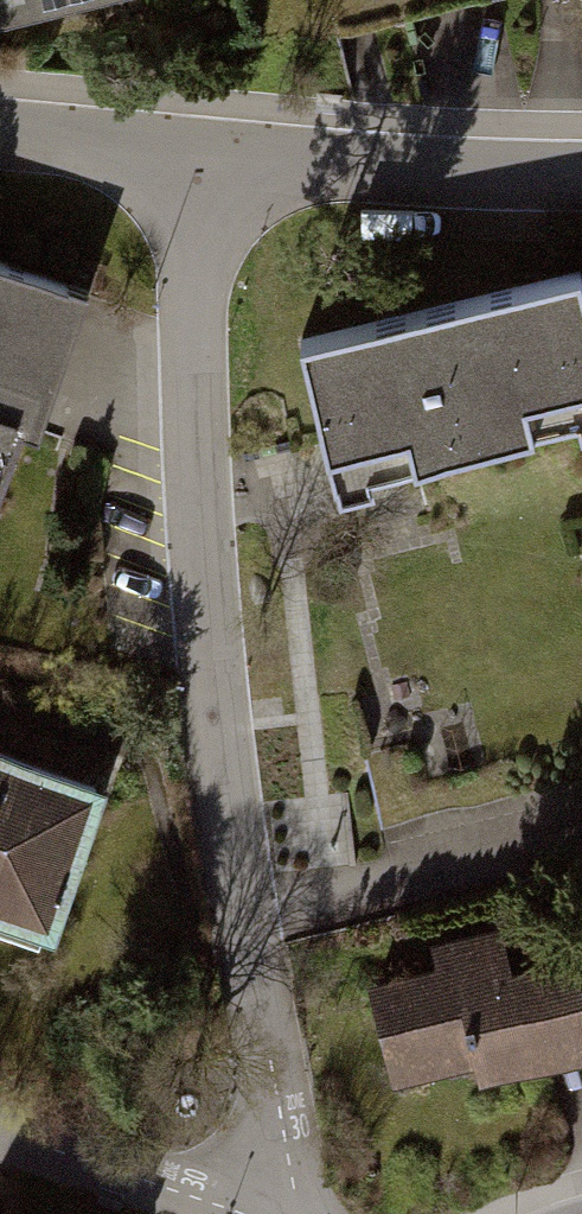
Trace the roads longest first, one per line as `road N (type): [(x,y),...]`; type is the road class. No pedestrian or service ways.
road 1 (residential): [(202,150),(193,346),(211,685),(237,911),(294,1213)]
road 2 (residential): [(581,169),(202,150)]
road 3 (residential): [(0,1129),(246,1213)]
road 4 (residential): [(202,150),(0,130)]

